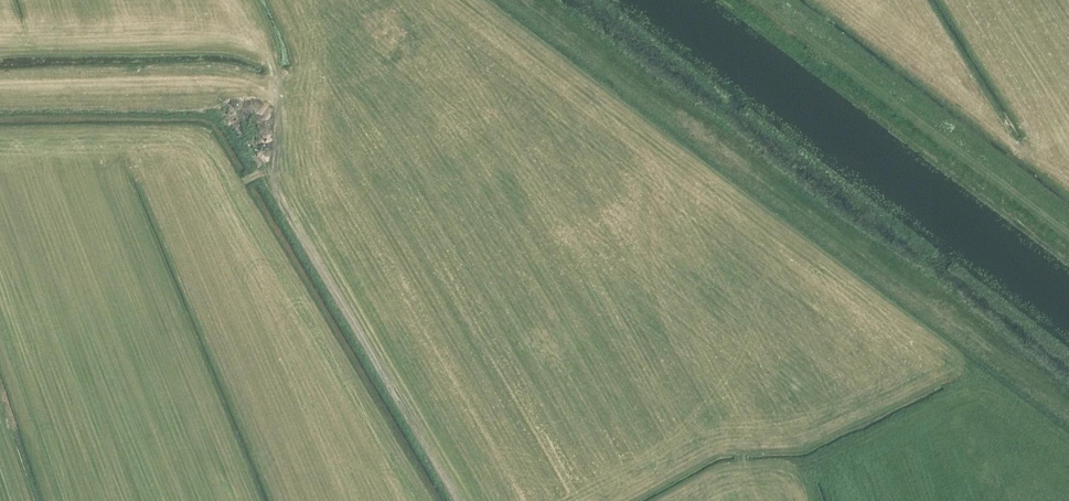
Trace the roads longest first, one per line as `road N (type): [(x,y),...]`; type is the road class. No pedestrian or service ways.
road 1 (track): [(454,500),(273,193),(262,161),(273,72),(260,47)]

